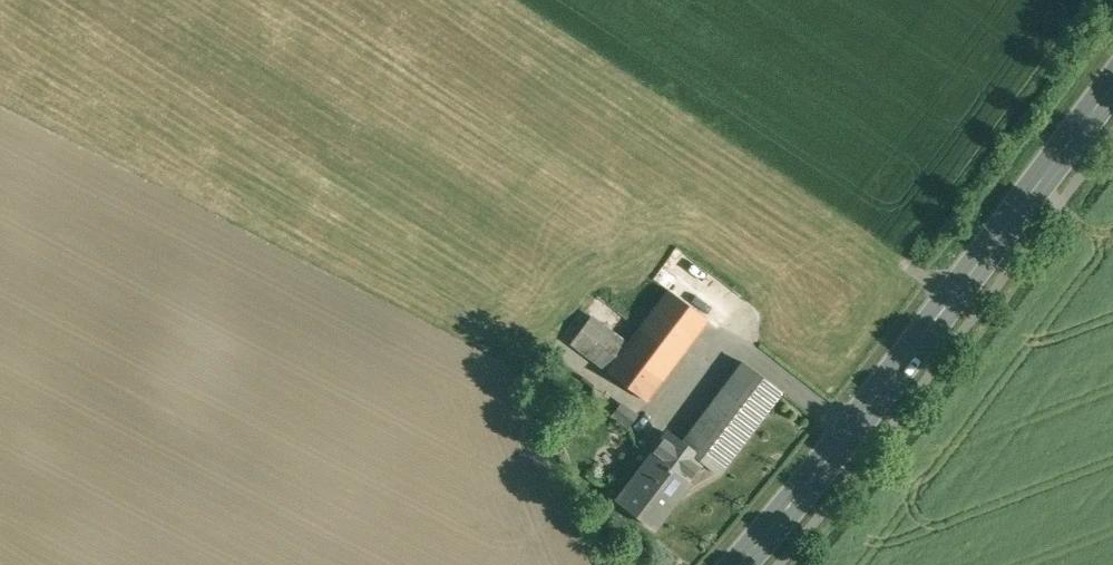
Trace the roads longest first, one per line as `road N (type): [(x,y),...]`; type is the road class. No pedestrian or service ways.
road 1 (primary): [(742,564),(835,456),(1112,89)]

